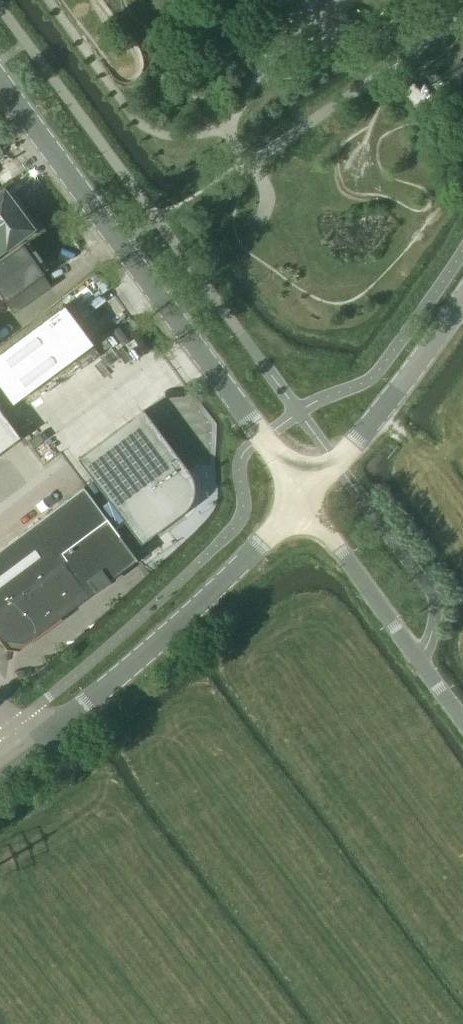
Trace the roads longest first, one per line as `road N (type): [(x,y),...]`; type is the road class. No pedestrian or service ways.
road 1 (unclassified): [(305,495),(0,81)]
road 2 (tertiary): [(23,752),(236,569),(305,495)]
road 3 (unclassified): [(462,720),(305,495)]
road 4 (tertiary): [(305,495),(387,404),(462,300)]

